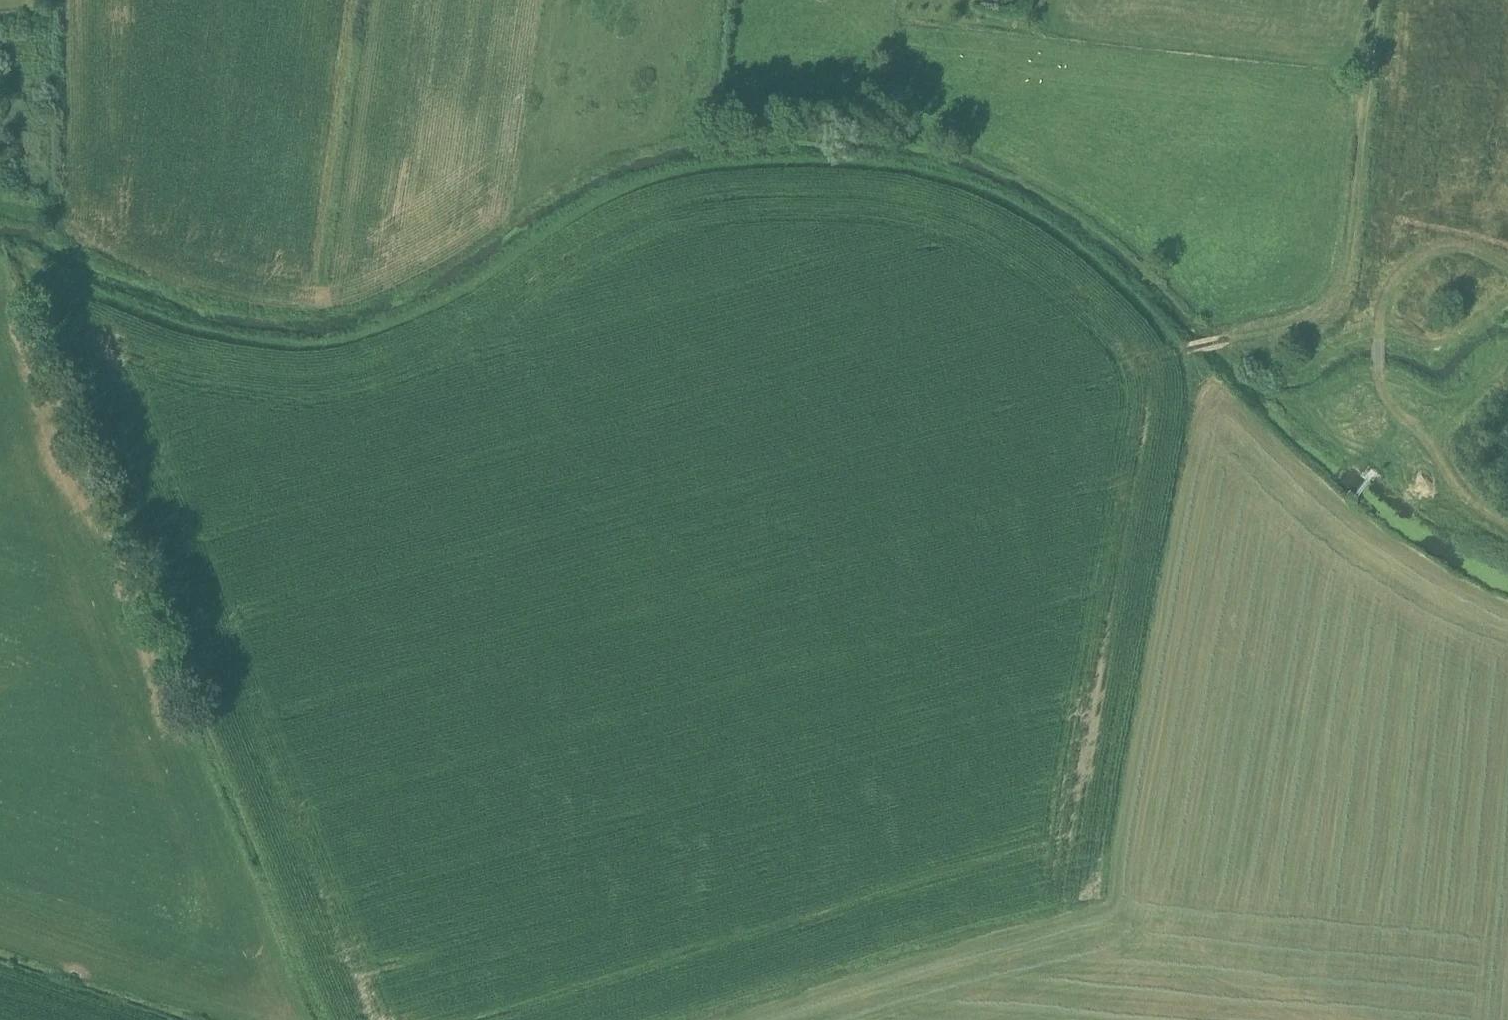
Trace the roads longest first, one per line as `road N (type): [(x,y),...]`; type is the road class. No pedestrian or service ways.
road 1 (track): [(1176,353),(1297,323),(1329,305),(1344,284),(1376,0)]
road 2 (track): [(1477,505),(1386,399),(1378,336),(1387,301),(1412,262),(1460,248),(1507,267)]

